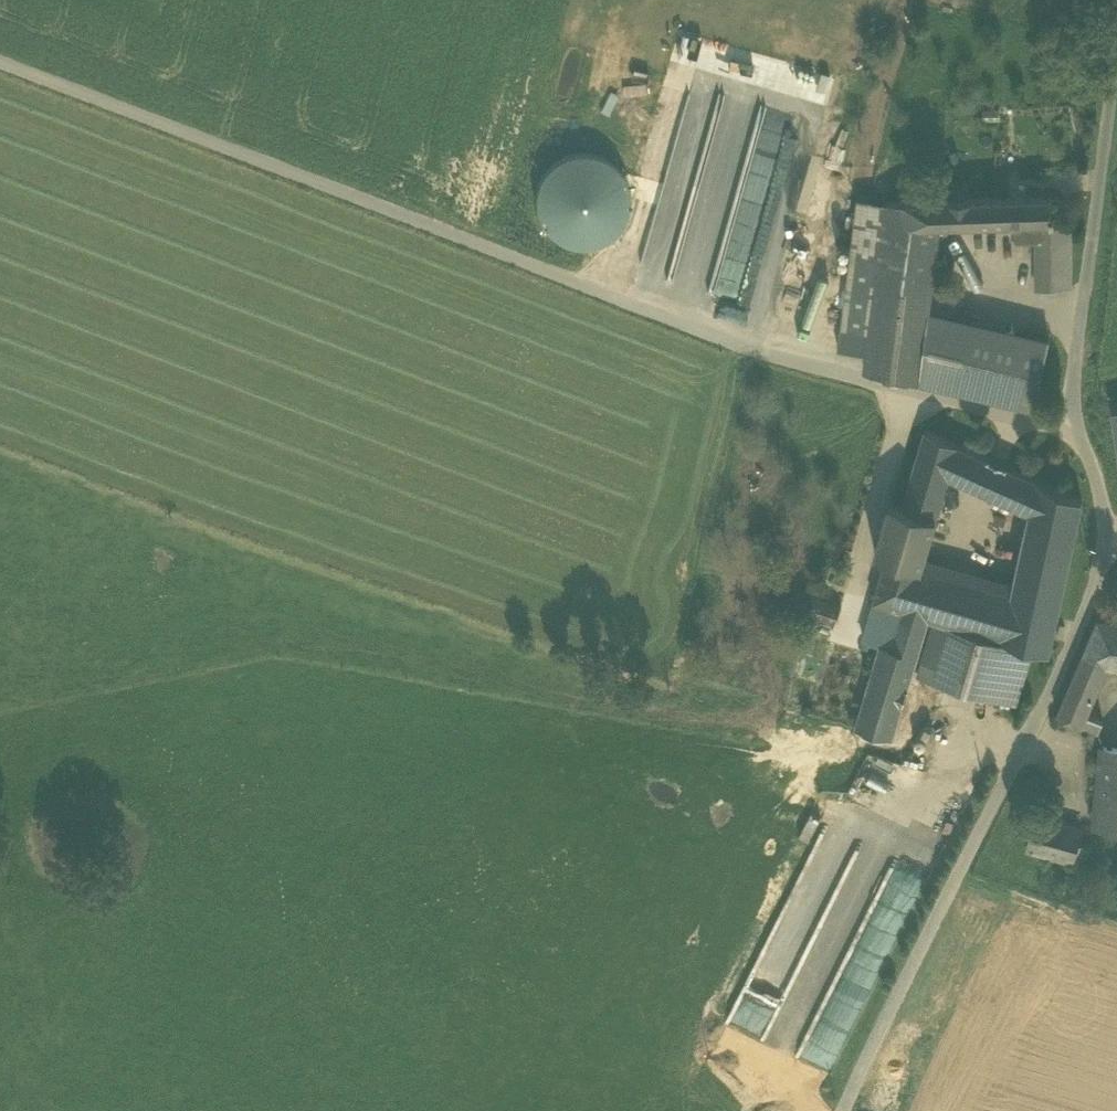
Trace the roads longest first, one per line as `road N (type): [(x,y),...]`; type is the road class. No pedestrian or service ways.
road 1 (track): [(1078,419),(1039,421),(757,353),(0,63)]
road 2 (unclassified): [(843,1110),(1088,607),(1113,538)]
road 3 (unclassified): [(1116,107),(1078,419)]
road 4 (unclassified): [(1113,538),(1078,419)]

